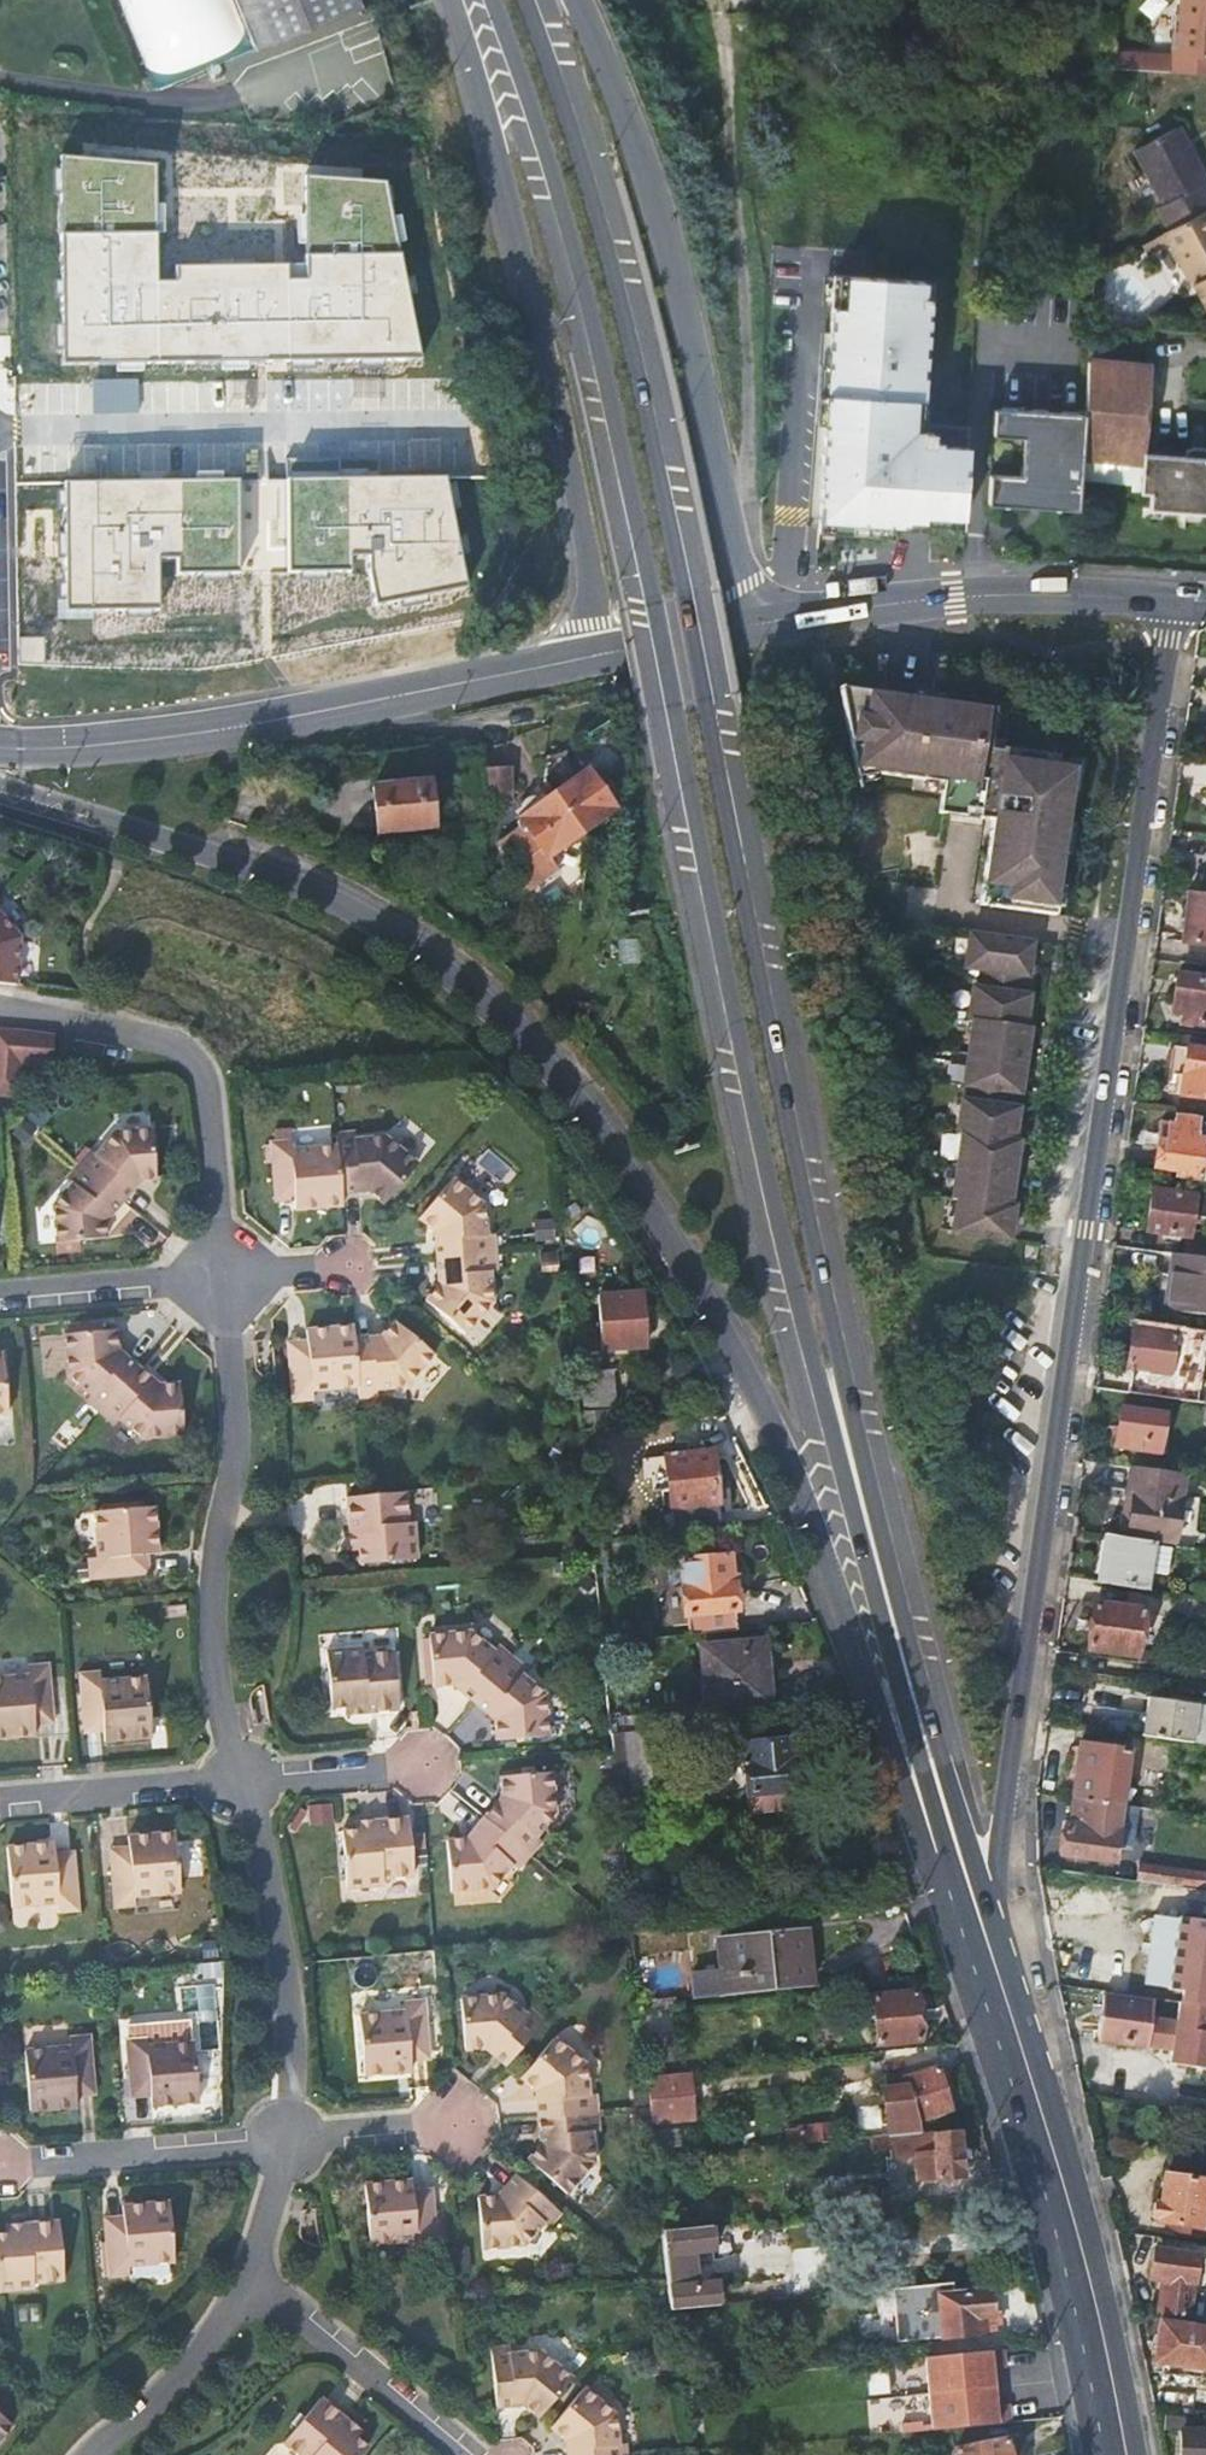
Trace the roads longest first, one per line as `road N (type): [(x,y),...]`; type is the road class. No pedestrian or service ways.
road 1 (secondary): [(1042,2104),(846,1399),(618,291),(526,0)]
road 2 (secondary): [(497,0),(592,301),(823,1405),(977,1975)]
road 3 (residential): [(90,2454),(183,2373),(223,2327),(251,2275),(289,2141),(292,2022),(266,1860),(223,1711),(214,1647),(213,1583),(235,1433),(211,1101),(201,1065),(178,1047),(0,1010)]
road 4 (secondary): [(0,786),(339,904),(470,992),(547,1066),(666,1230),(721,1326),(826,1564),(977,1975)]
road 5 (secondary): [(1042,2104),(996,1864),(1178,598)]
road 6 (secondary): [(453,0),(512,206),(604,651)]
road 7 (secondary): [(751,622),(678,293),(633,129),(581,0)]
road 8 (secondary): [(977,1975),(1101,2454)]
road 9 (secondary): [(751,622),(1012,594),(1178,598)]
road 10 (secondary): [(219,726),(604,651)]
road 11 (secondary): [(1128,2454),(1042,2104)]
road 12 (residential): [(219,726),(217,450),(202,392)]
road 13 (secondary): [(0,748),(219,726)]
road 14 (secondary): [(604,651),(751,622)]

